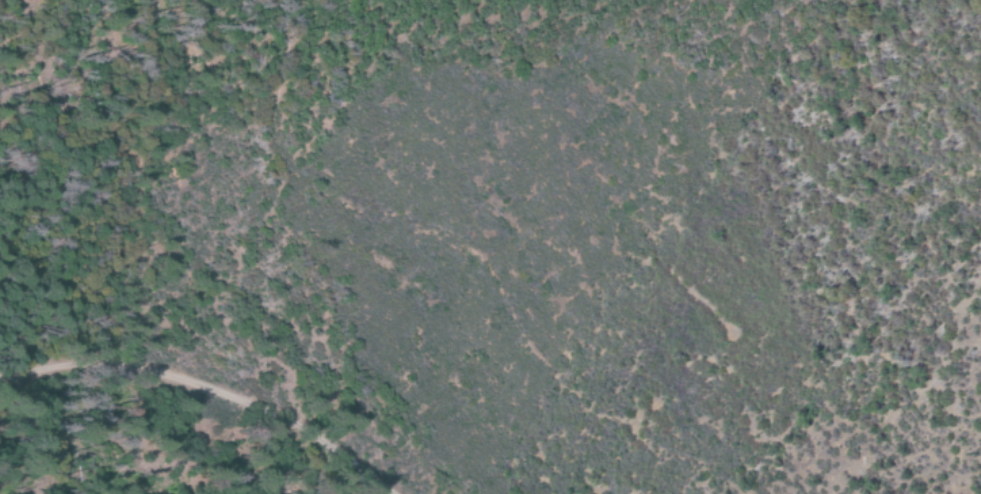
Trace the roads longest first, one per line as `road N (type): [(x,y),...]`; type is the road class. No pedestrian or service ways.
road 1 (residential): [(373,493),(203,385),(52,354),(0,356)]

